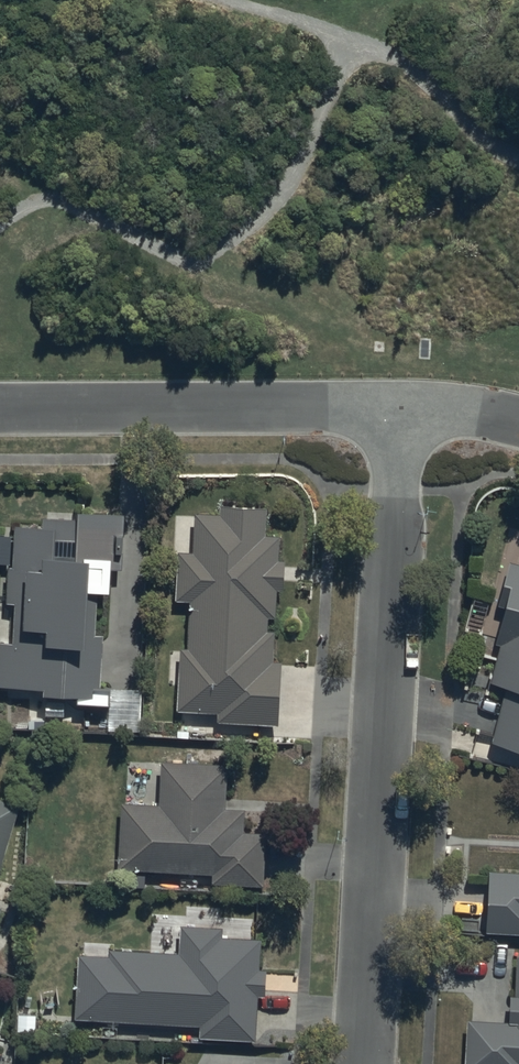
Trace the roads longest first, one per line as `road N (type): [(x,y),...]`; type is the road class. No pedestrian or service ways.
road 1 (residential): [(363,1063),(404,409)]
road 2 (residential): [(0,409),(404,409)]

